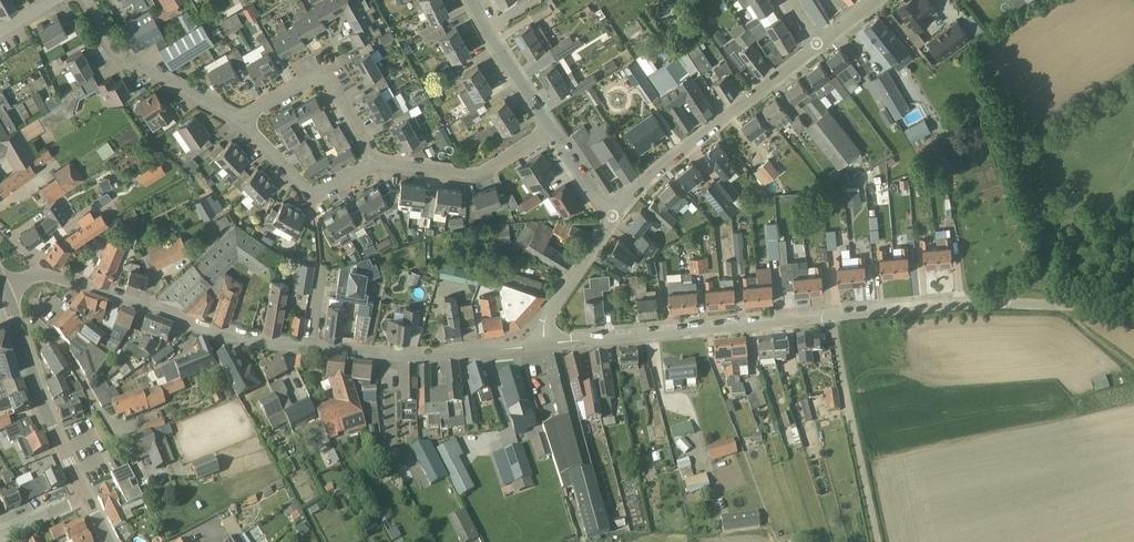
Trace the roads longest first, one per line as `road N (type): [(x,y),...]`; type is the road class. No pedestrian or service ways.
road 1 (residential): [(545,344),(829,310)]
road 2 (residential): [(611,219),(654,175),(819,45)]
road 3 (residential): [(545,344),(446,352),(305,345)]
road 4 (residential): [(305,345),(250,337),(92,288)]
road 5 (residential): [(829,310),(963,300),(1049,305)]
road 6 (residential): [(241,121),(117,52),(87,0)]
road 7 (residential): [(372,159),(473,175),(550,126)]
road 8 (residential): [(372,159),(322,74),(241,121)]
road 9 (tertiary): [(84,499),(19,337)]
road 10 (residential): [(864,478),(829,310)]
road 11 (residential): [(241,121),(313,193),(372,159)]
road 12 (unclassified): [(19,337),(57,339),(113,439)]
road 13 (residential): [(550,126),(470,0)]
road 14 (residential): [(545,344),(546,314),(611,219)]

